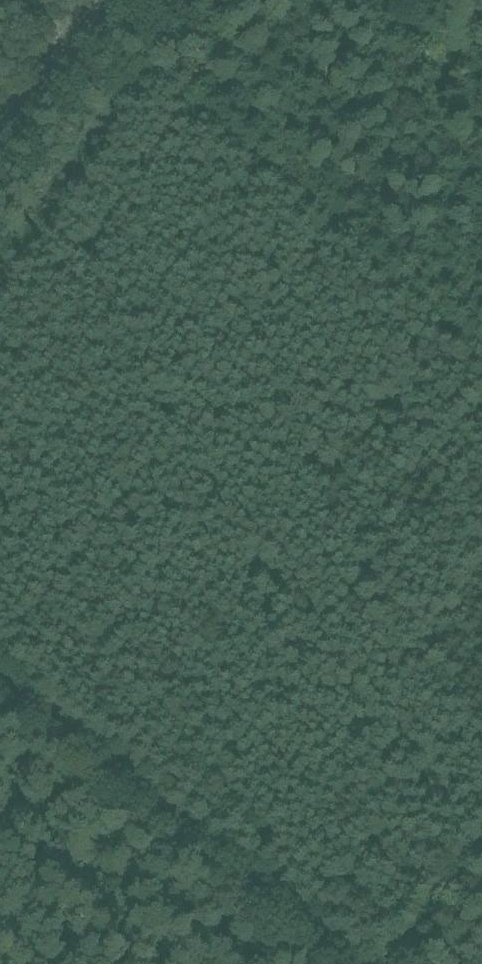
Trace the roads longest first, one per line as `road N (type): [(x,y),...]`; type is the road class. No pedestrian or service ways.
road 1 (track): [(0,686),(348,963)]
road 2 (tertiary): [(107,0),(0,133)]

